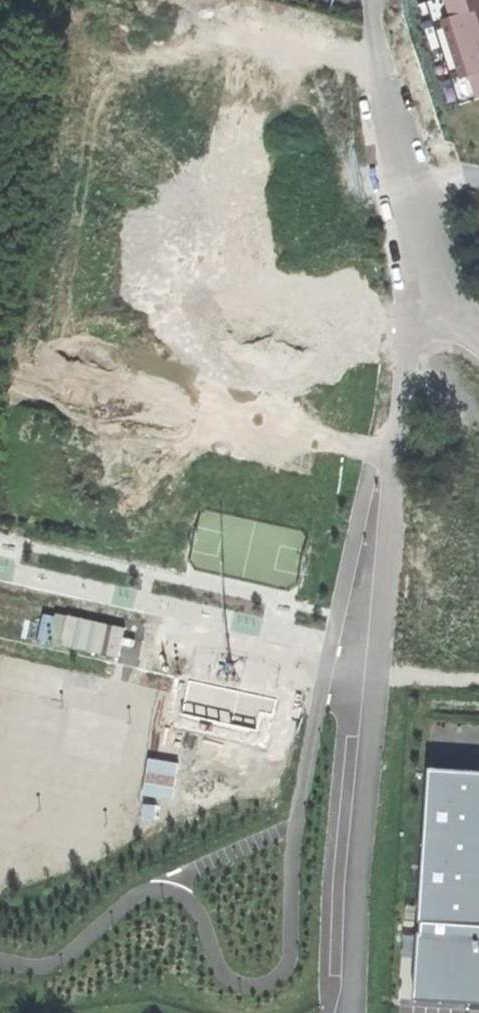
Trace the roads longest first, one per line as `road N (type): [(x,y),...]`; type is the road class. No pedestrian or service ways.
road 1 (unclassified): [(420,337),(406,365),(346,1012)]
road 2 (residential): [(374,0),(406,175)]

